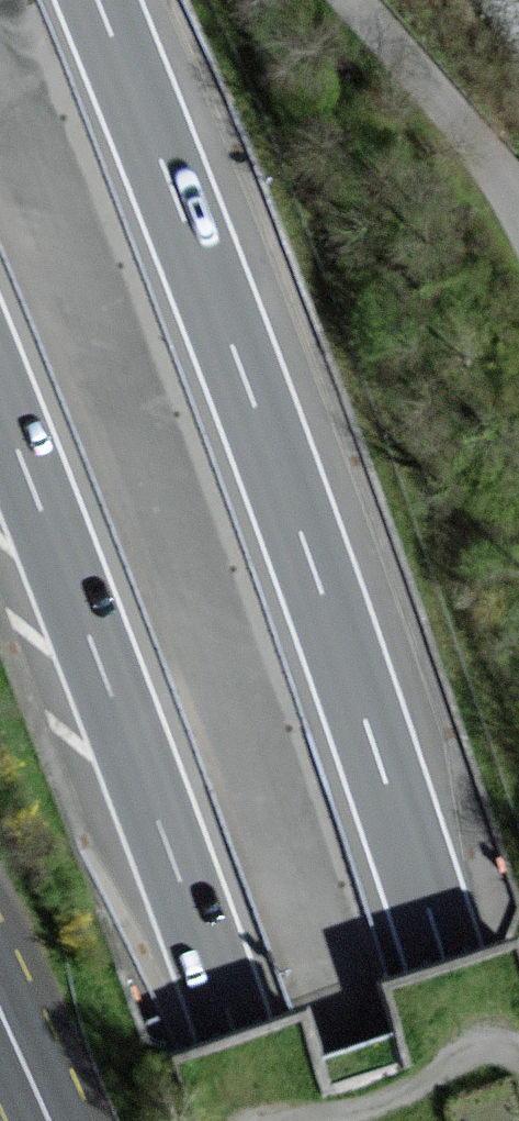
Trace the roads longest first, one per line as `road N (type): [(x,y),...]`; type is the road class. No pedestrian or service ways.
road 1 (motorway): [(490,1120),(446,958),(87,0)]
road 2 (motorway): [(0,437),(272,1120)]

